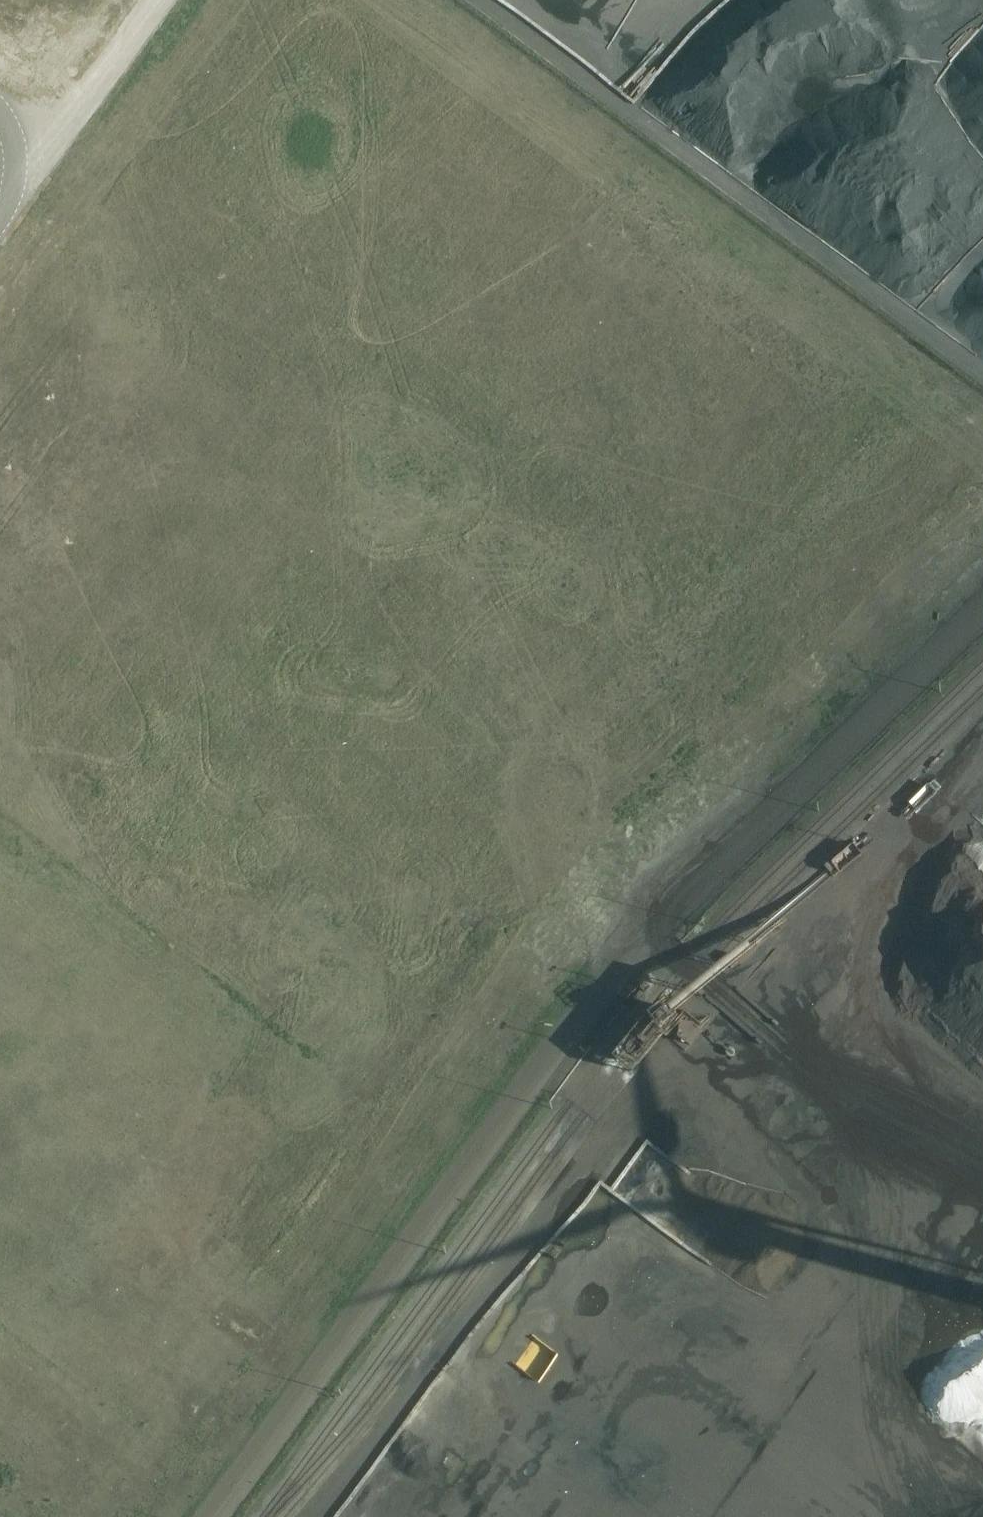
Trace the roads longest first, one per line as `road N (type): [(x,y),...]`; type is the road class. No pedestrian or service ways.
road 1 (unclassified): [(216,1516),(617,976),(982,610)]
road 2 (unclassified): [(156,0),(37,158),(14,160)]

